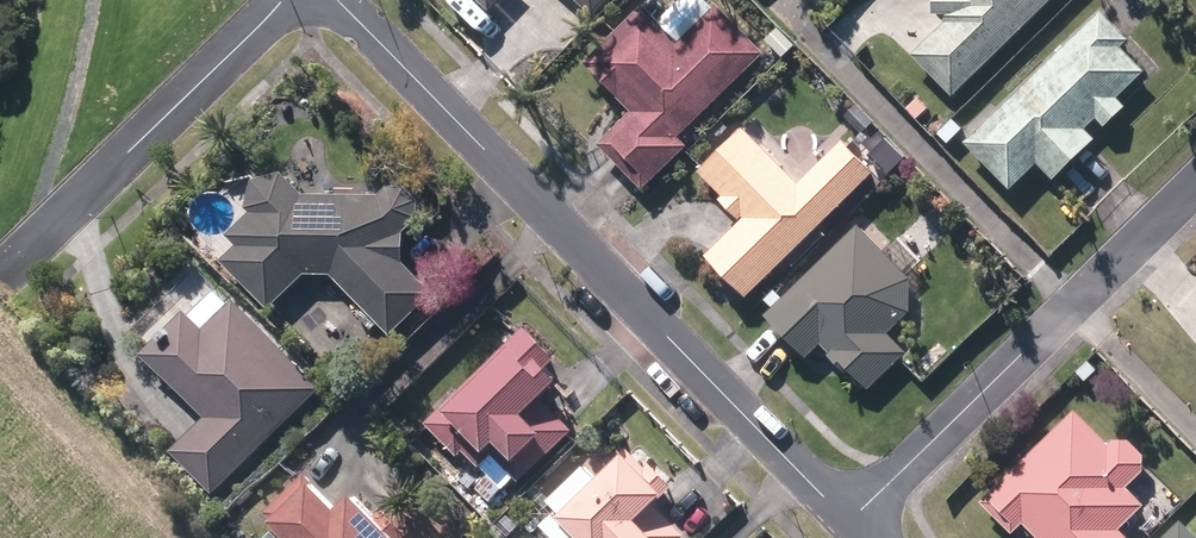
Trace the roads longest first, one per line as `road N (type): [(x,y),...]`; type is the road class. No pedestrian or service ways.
road 1 (residential): [(335,0),(849,524)]
road 2 (residential): [(849,524),(1195,184)]
road 3 (residential): [(284,0),(0,275)]
road 4 (track): [(0,336),(199,537)]

